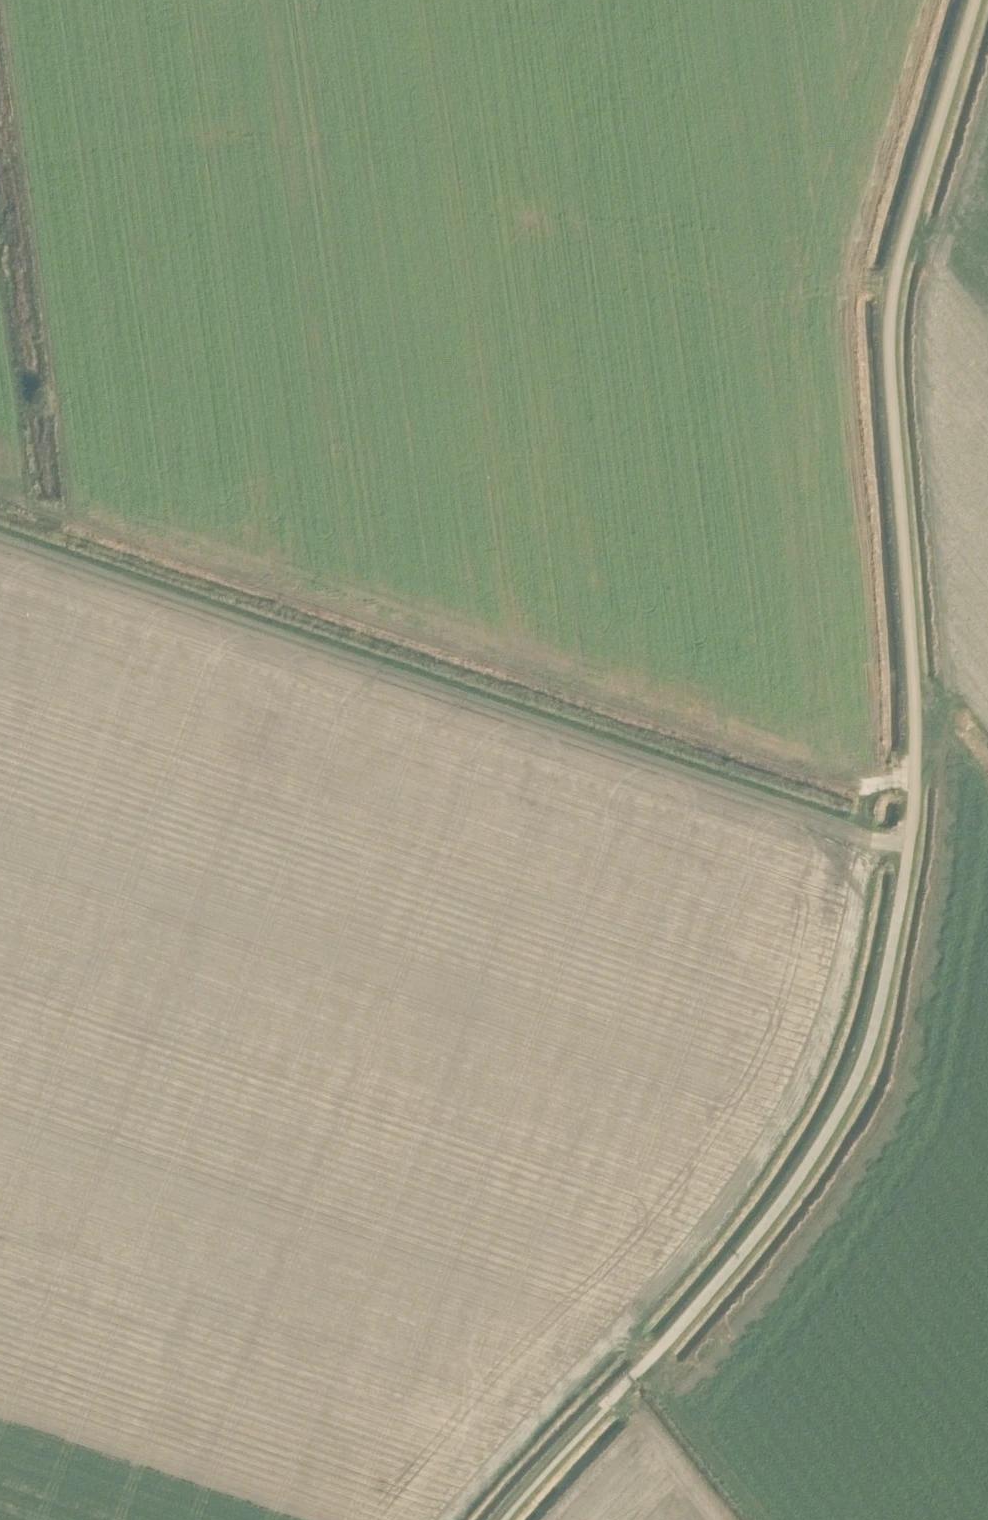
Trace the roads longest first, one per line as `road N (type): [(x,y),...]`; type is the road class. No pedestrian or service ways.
road 1 (unclassified): [(970,0),(887,297),(915,743),(884,984),(850,1091),(778,1206),(631,1380)]

